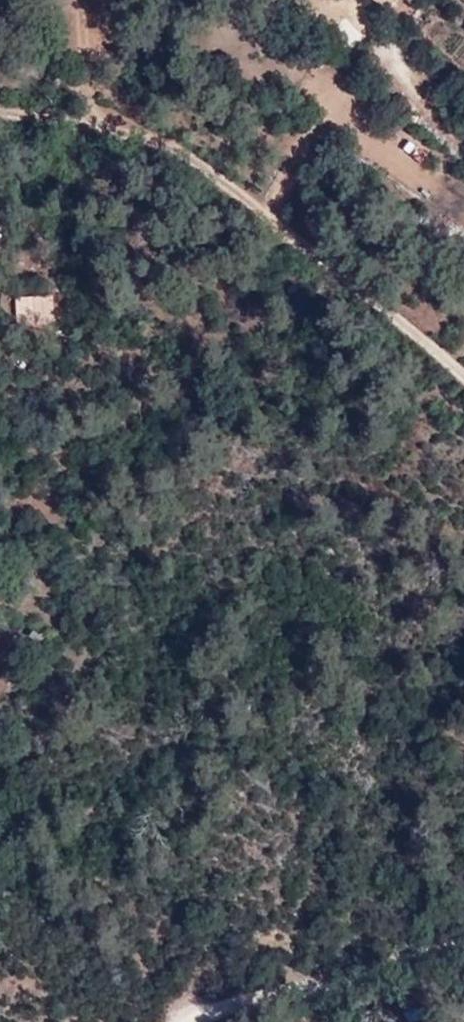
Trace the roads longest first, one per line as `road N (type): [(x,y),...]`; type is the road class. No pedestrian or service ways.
road 1 (track): [(0,103),(60,106),(194,150),(463,366)]
road 2 (track): [(193,1021),(463,945)]

